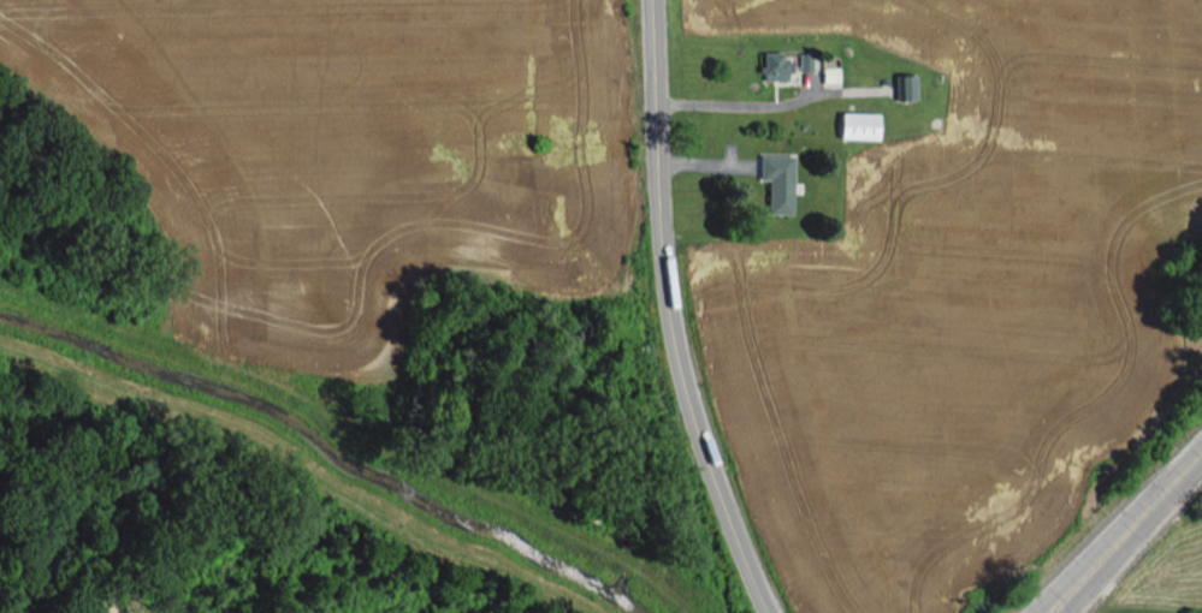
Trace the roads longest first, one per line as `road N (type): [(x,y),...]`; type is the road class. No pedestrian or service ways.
road 1 (residential): [(653,0),(659,220),(673,344),(706,478),(764,612)]
road 2 (primary): [(1201,450),(1050,612)]

